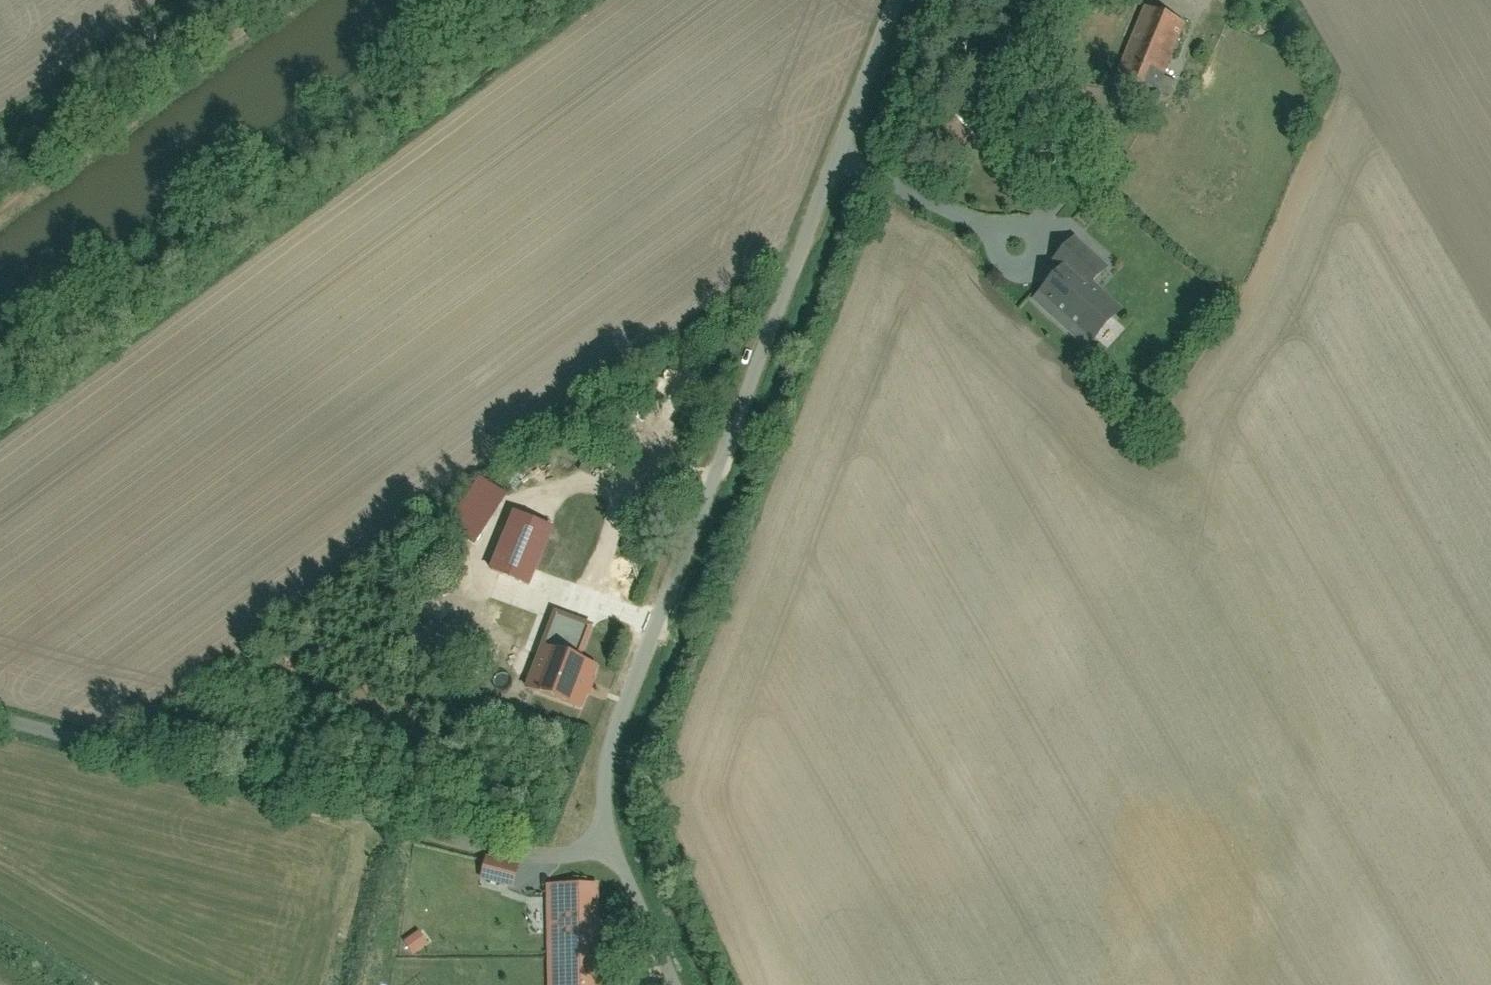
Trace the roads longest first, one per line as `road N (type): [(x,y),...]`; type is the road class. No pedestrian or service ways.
road 1 (residential): [(675,984),(607,830),(609,741),(890,0)]
road 2 (unclassified): [(518,0),(0,377)]
road 3 (track): [(0,716),(525,853),(615,854)]

